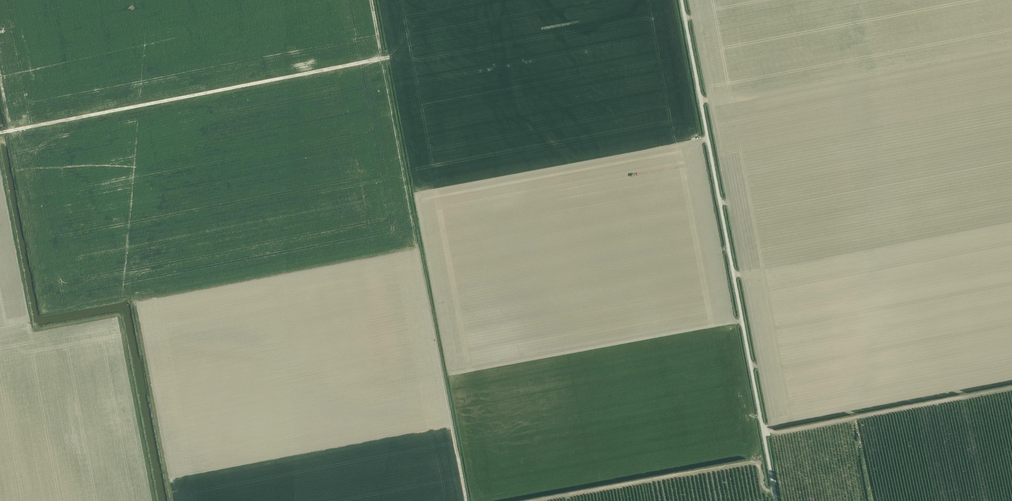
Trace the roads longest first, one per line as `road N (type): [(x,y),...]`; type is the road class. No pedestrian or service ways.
road 1 (unclassified): [(776,500),(682,0)]
road 2 (track): [(0,134),(386,59)]

